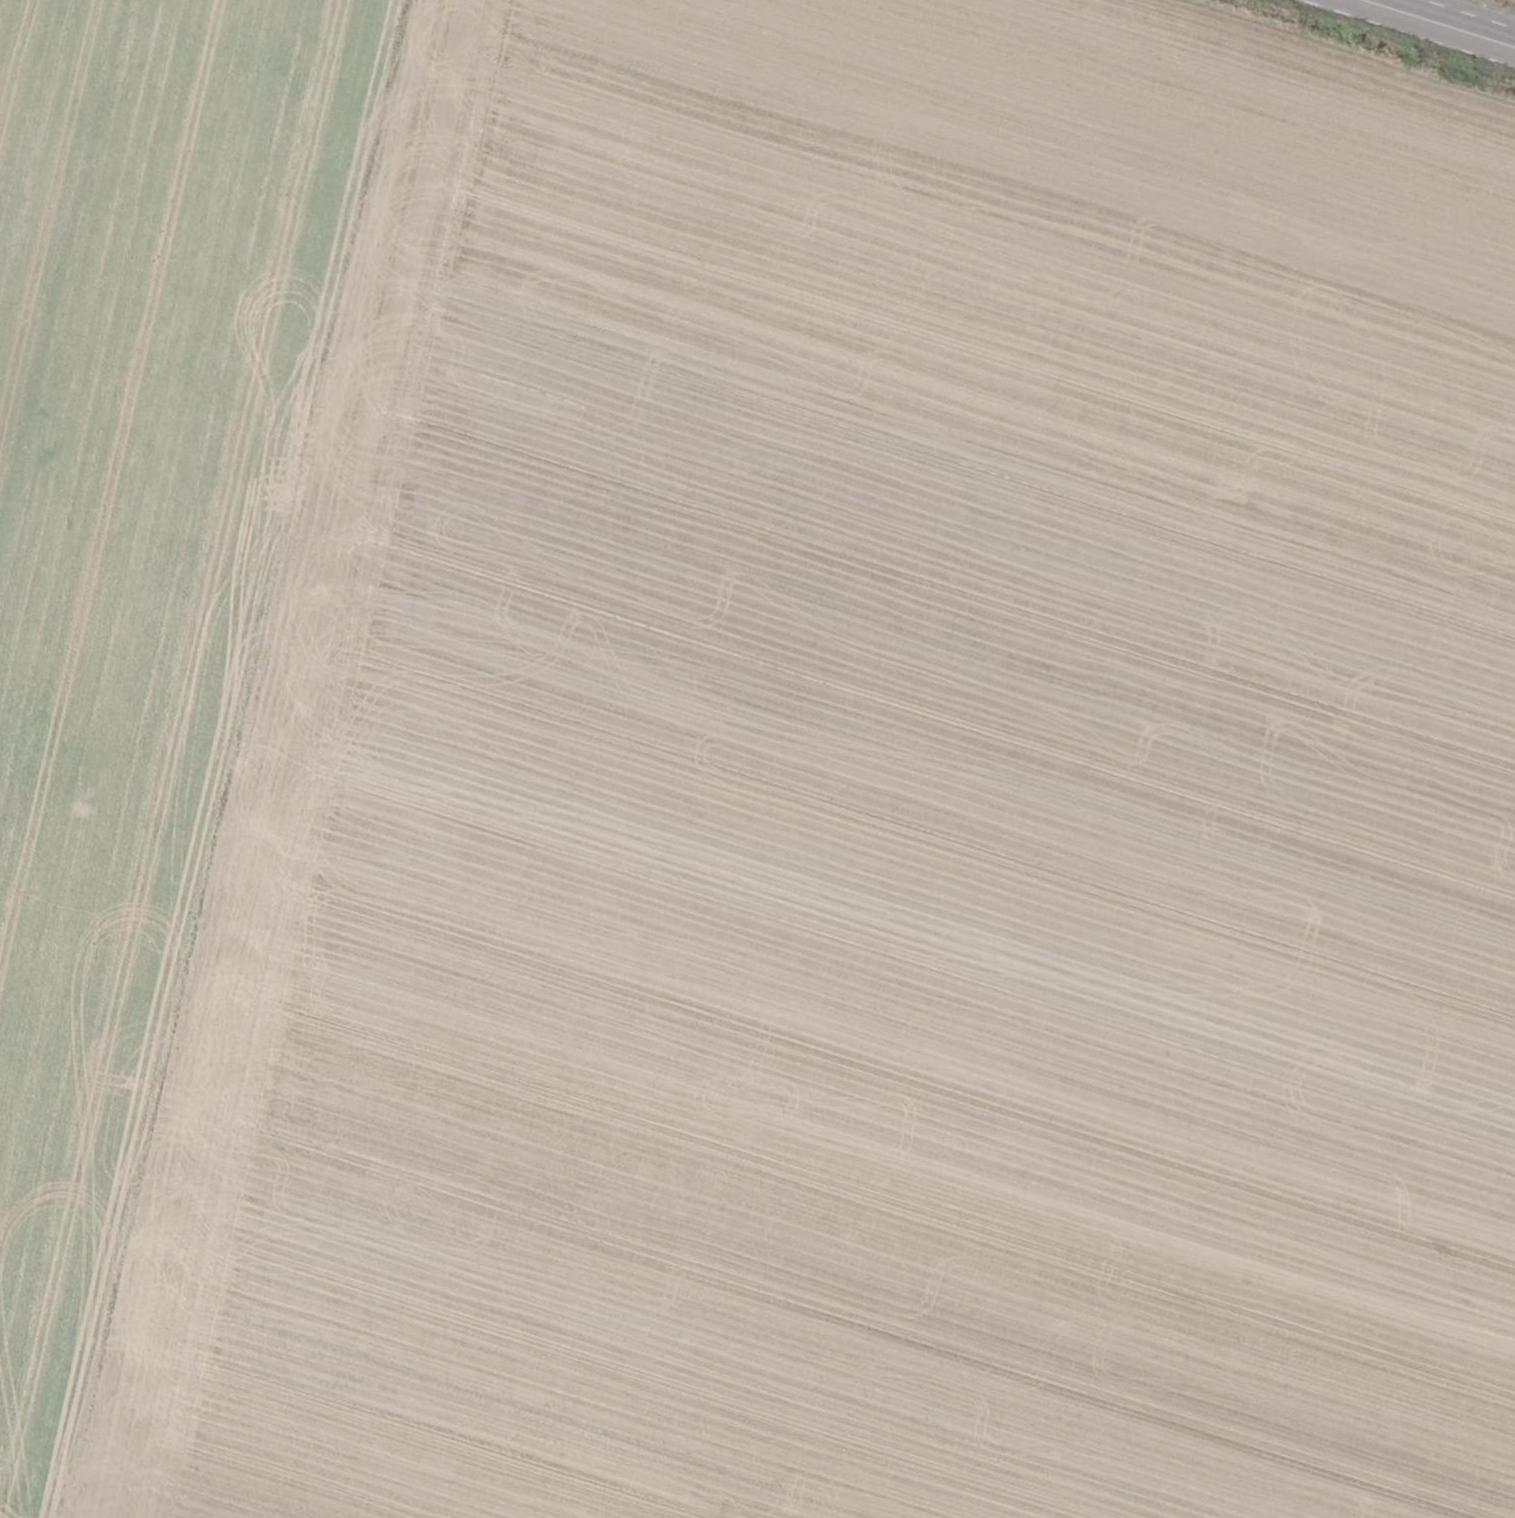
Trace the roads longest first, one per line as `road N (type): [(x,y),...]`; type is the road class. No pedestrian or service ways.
road 1 (primary): [(1514,48),(1362,0)]

